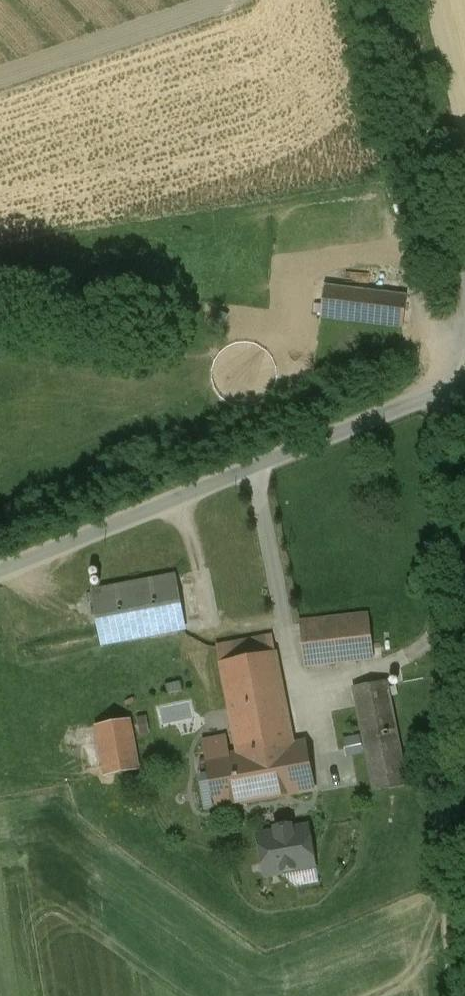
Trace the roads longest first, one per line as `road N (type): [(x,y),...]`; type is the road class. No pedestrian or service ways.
road 1 (unclassified): [(464,382),(0,576)]
road 2 (track): [(451,639),(464,938)]
road 3 (unclassified): [(464,282),(386,0)]

